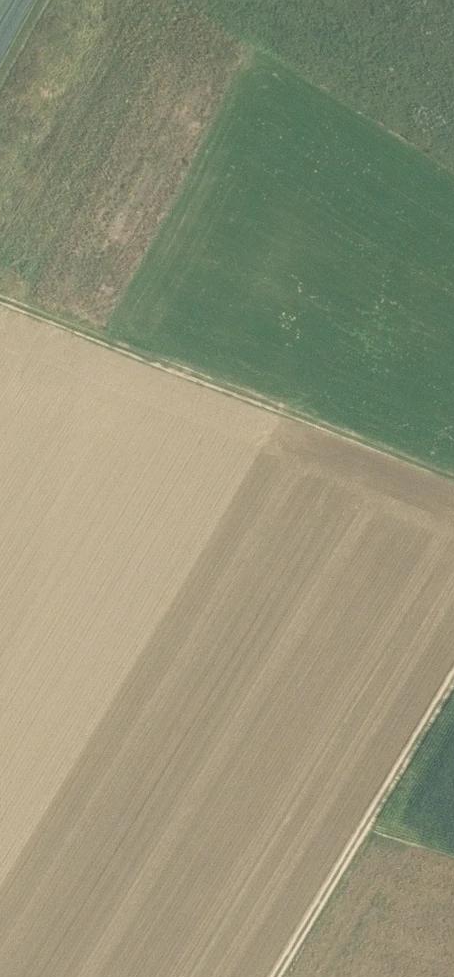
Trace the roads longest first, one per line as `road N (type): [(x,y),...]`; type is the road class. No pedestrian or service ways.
road 1 (track): [(453,478),(0,299)]
road 2 (track): [(453,682),(279,976)]

